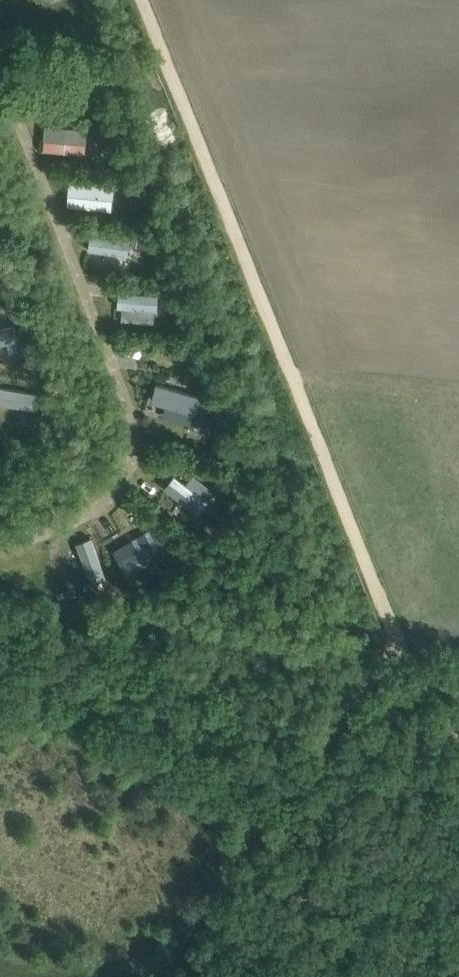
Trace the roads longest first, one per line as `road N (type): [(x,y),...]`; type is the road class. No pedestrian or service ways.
road 1 (track): [(397,637),(141,0)]
road 2 (track): [(145,976),(182,940),(397,637)]

